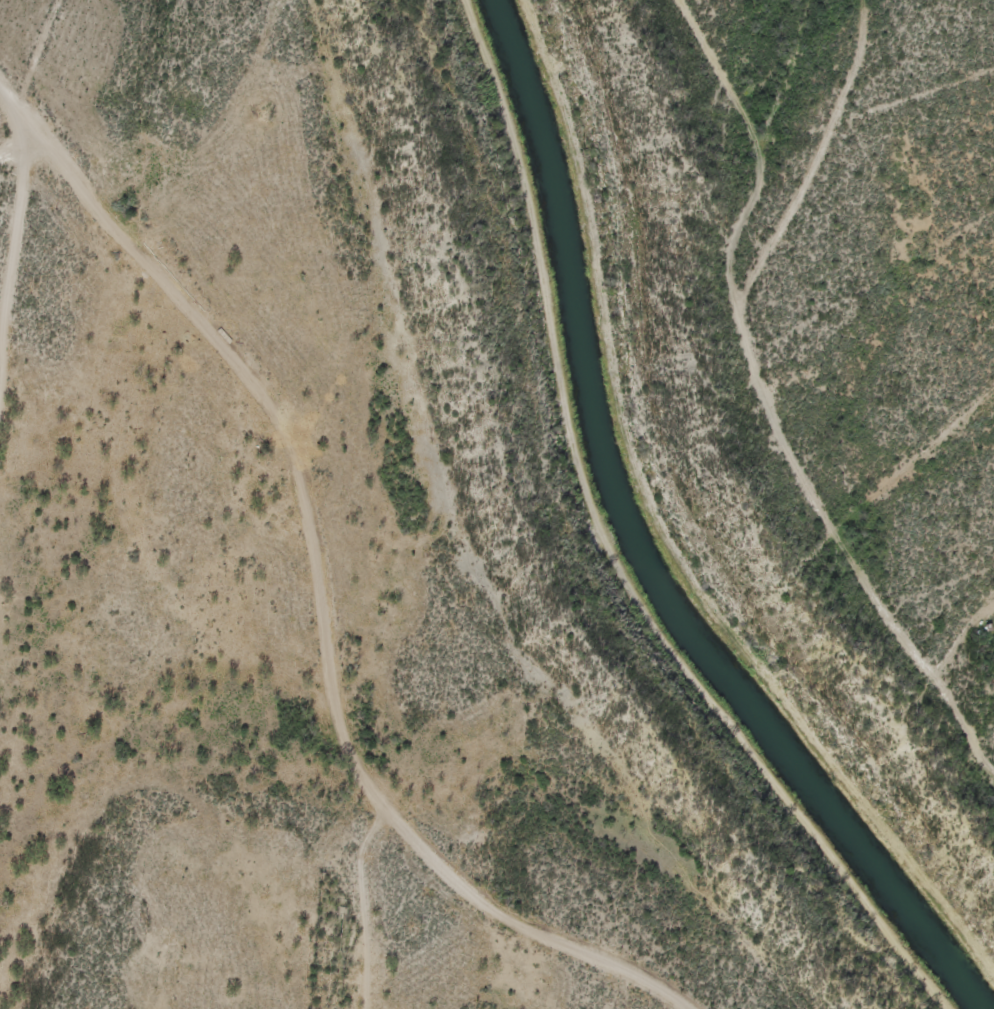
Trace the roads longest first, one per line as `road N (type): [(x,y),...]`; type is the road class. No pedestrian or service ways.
road 1 (track): [(0,92),(28,135),(262,387),(298,462),(339,720),(338,1008)]
road 2 (residential): [(993,770),(789,452),(742,310),(742,247),(758,155),(690,0)]
road 3 (track): [(708,1008),(372,728),(339,720)]
road 4 (track): [(0,407),(28,135)]
road 5 (residential): [(809,0),(758,155)]

